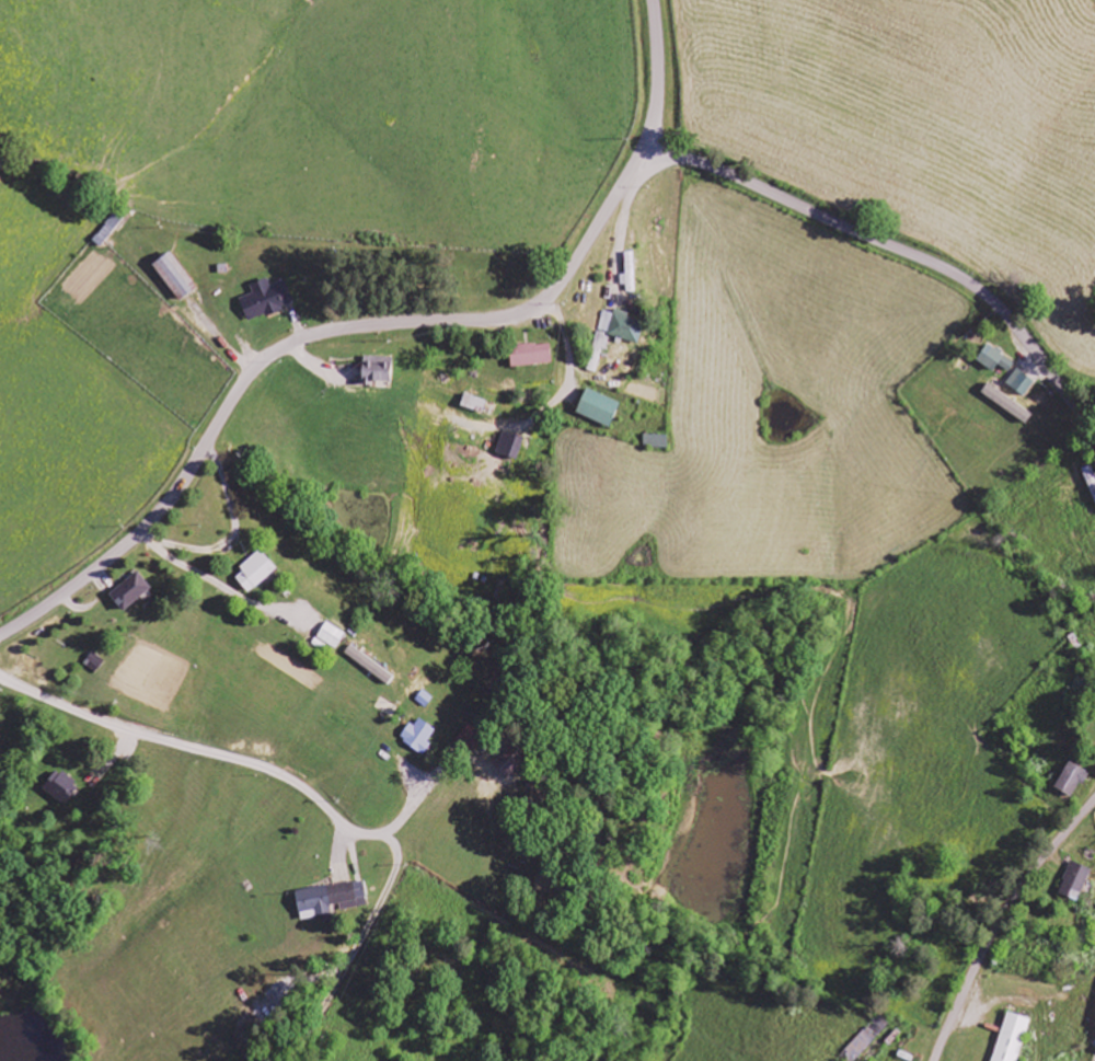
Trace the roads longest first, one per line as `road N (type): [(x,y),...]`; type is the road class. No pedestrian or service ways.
road 1 (residential): [(0,635),(147,526),(184,483),(247,381),(279,351),(332,331),(504,316),(543,299),(575,267),(644,145),(658,82),(653,0)]
road 2 (residential): [(0,675),(152,737),(277,771),(346,824),(397,843),(401,861),(378,915),(299,1060)]
road 3 (residential): [(644,145),(911,254),(983,293),(1014,323),(1094,438)]
road 4 (residential): [(934,1060),(1012,900),(1094,801)]

